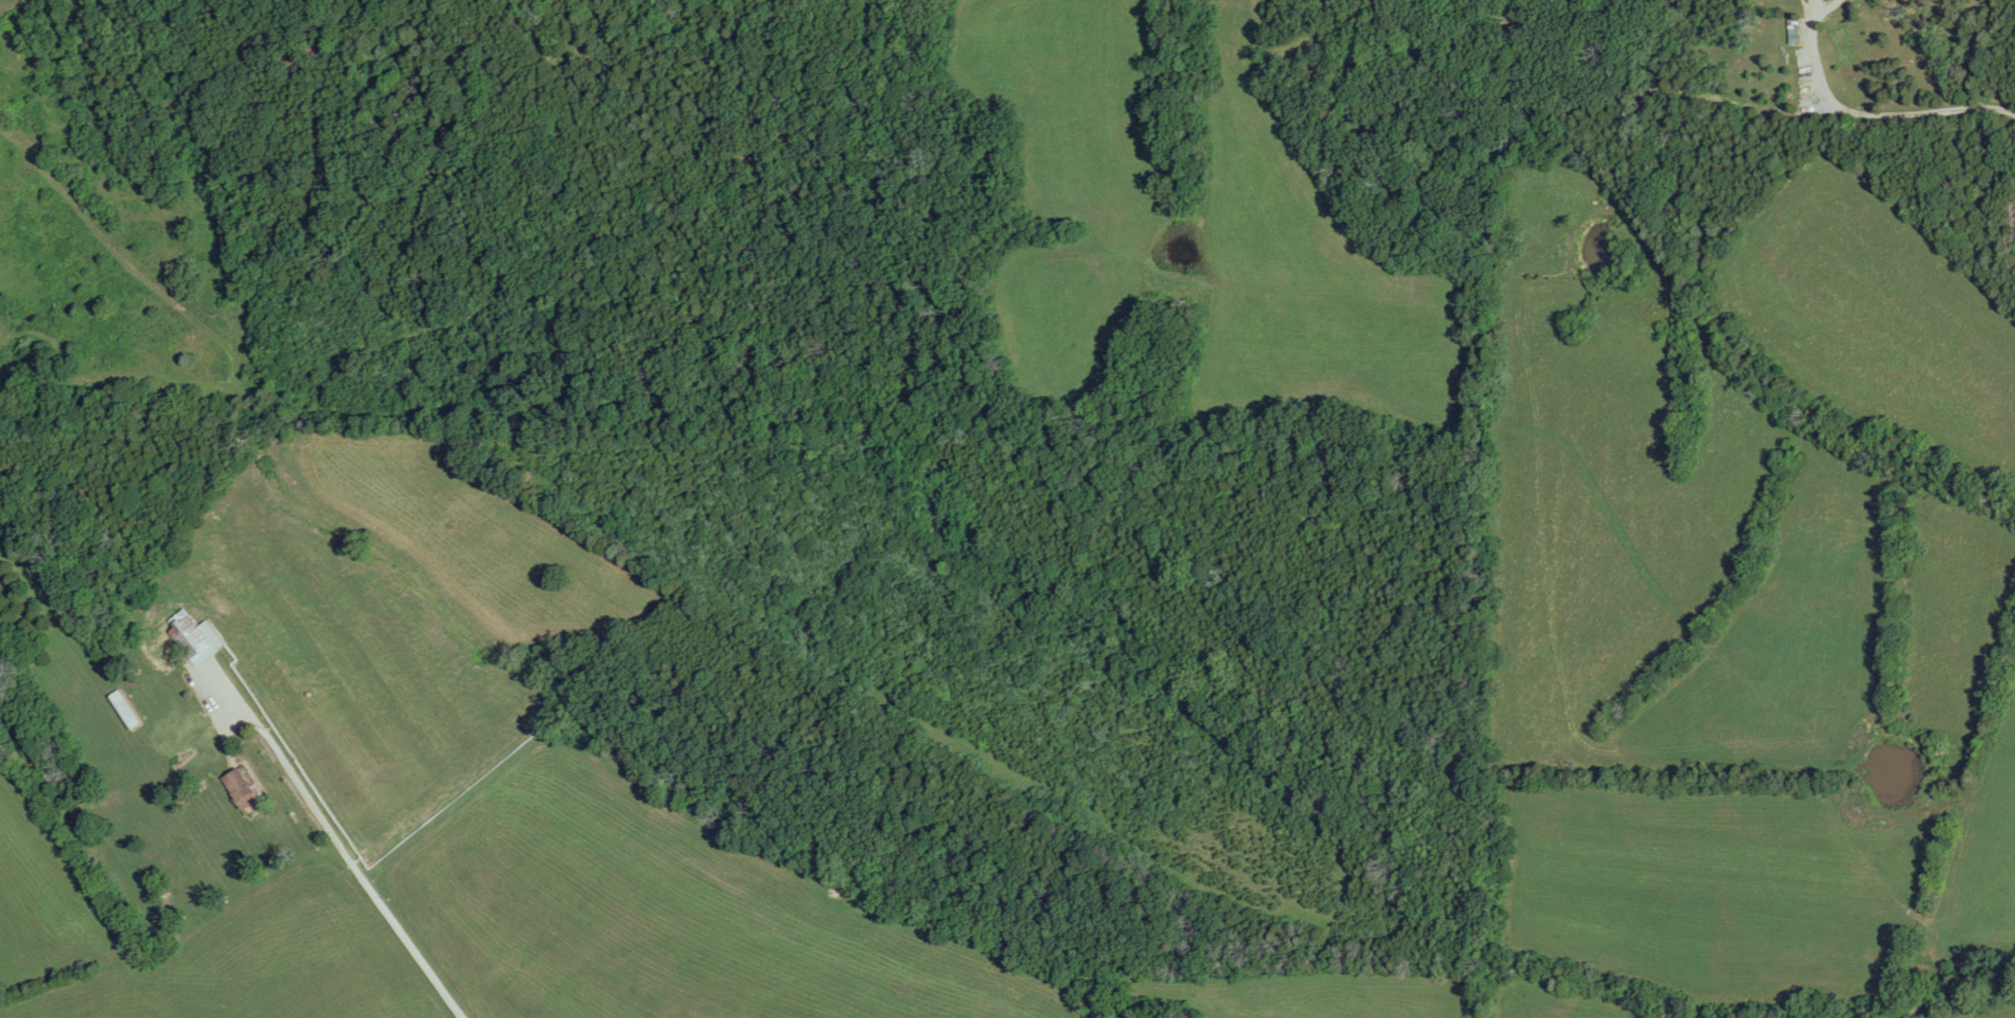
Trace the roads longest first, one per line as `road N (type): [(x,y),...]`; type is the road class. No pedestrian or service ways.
road 1 (residential): [(463,1017),(283,798),(256,749)]

